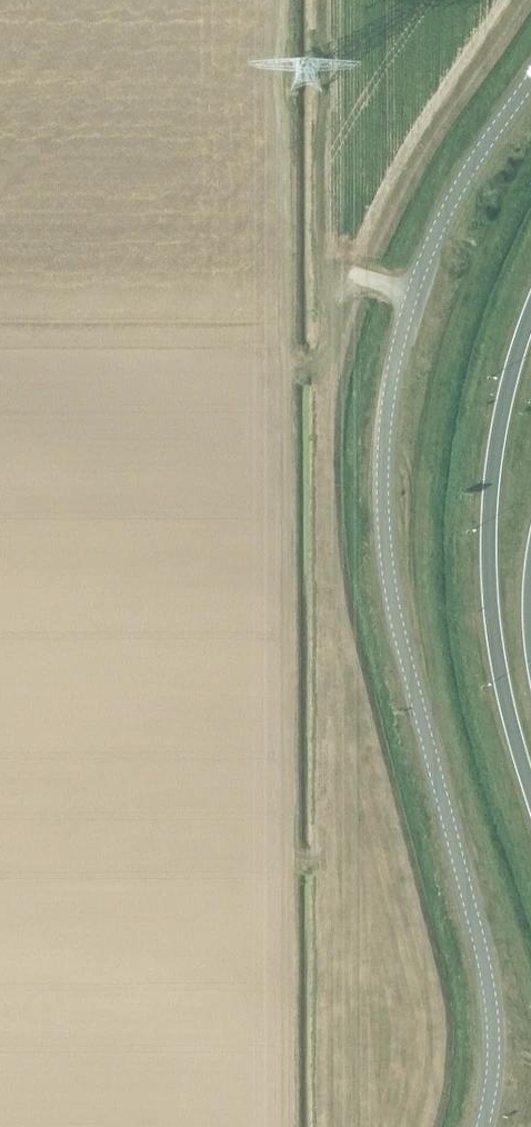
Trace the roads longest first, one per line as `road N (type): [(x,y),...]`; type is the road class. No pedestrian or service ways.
road 1 (unclassified): [(481,1126),(493,1046),(490,991),(390,593),(381,455),(415,282),(451,200),(530,78)]
road 2 (trunk): [(530,310),(497,439),(488,567),(503,691),(530,792)]

